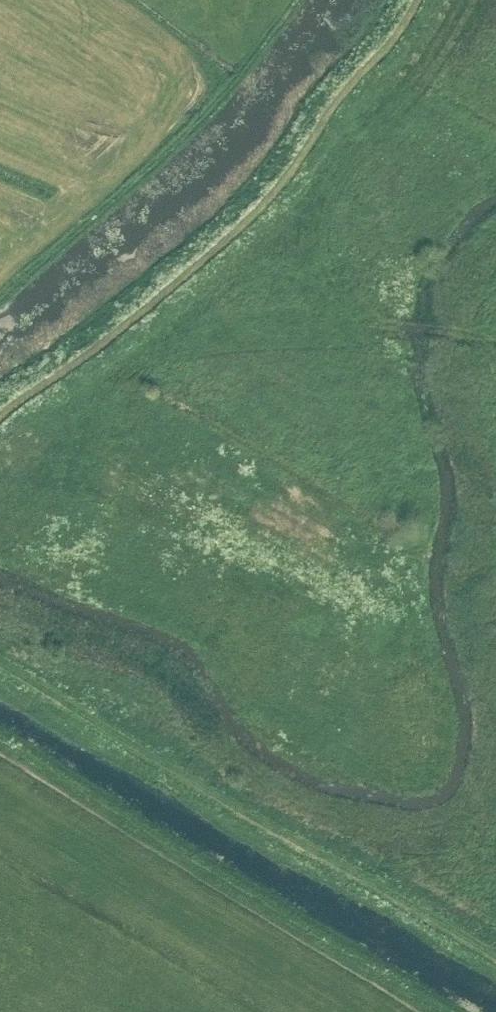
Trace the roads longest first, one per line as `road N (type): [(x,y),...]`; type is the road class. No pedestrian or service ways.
road 1 (track): [(0,668),(495,957)]

